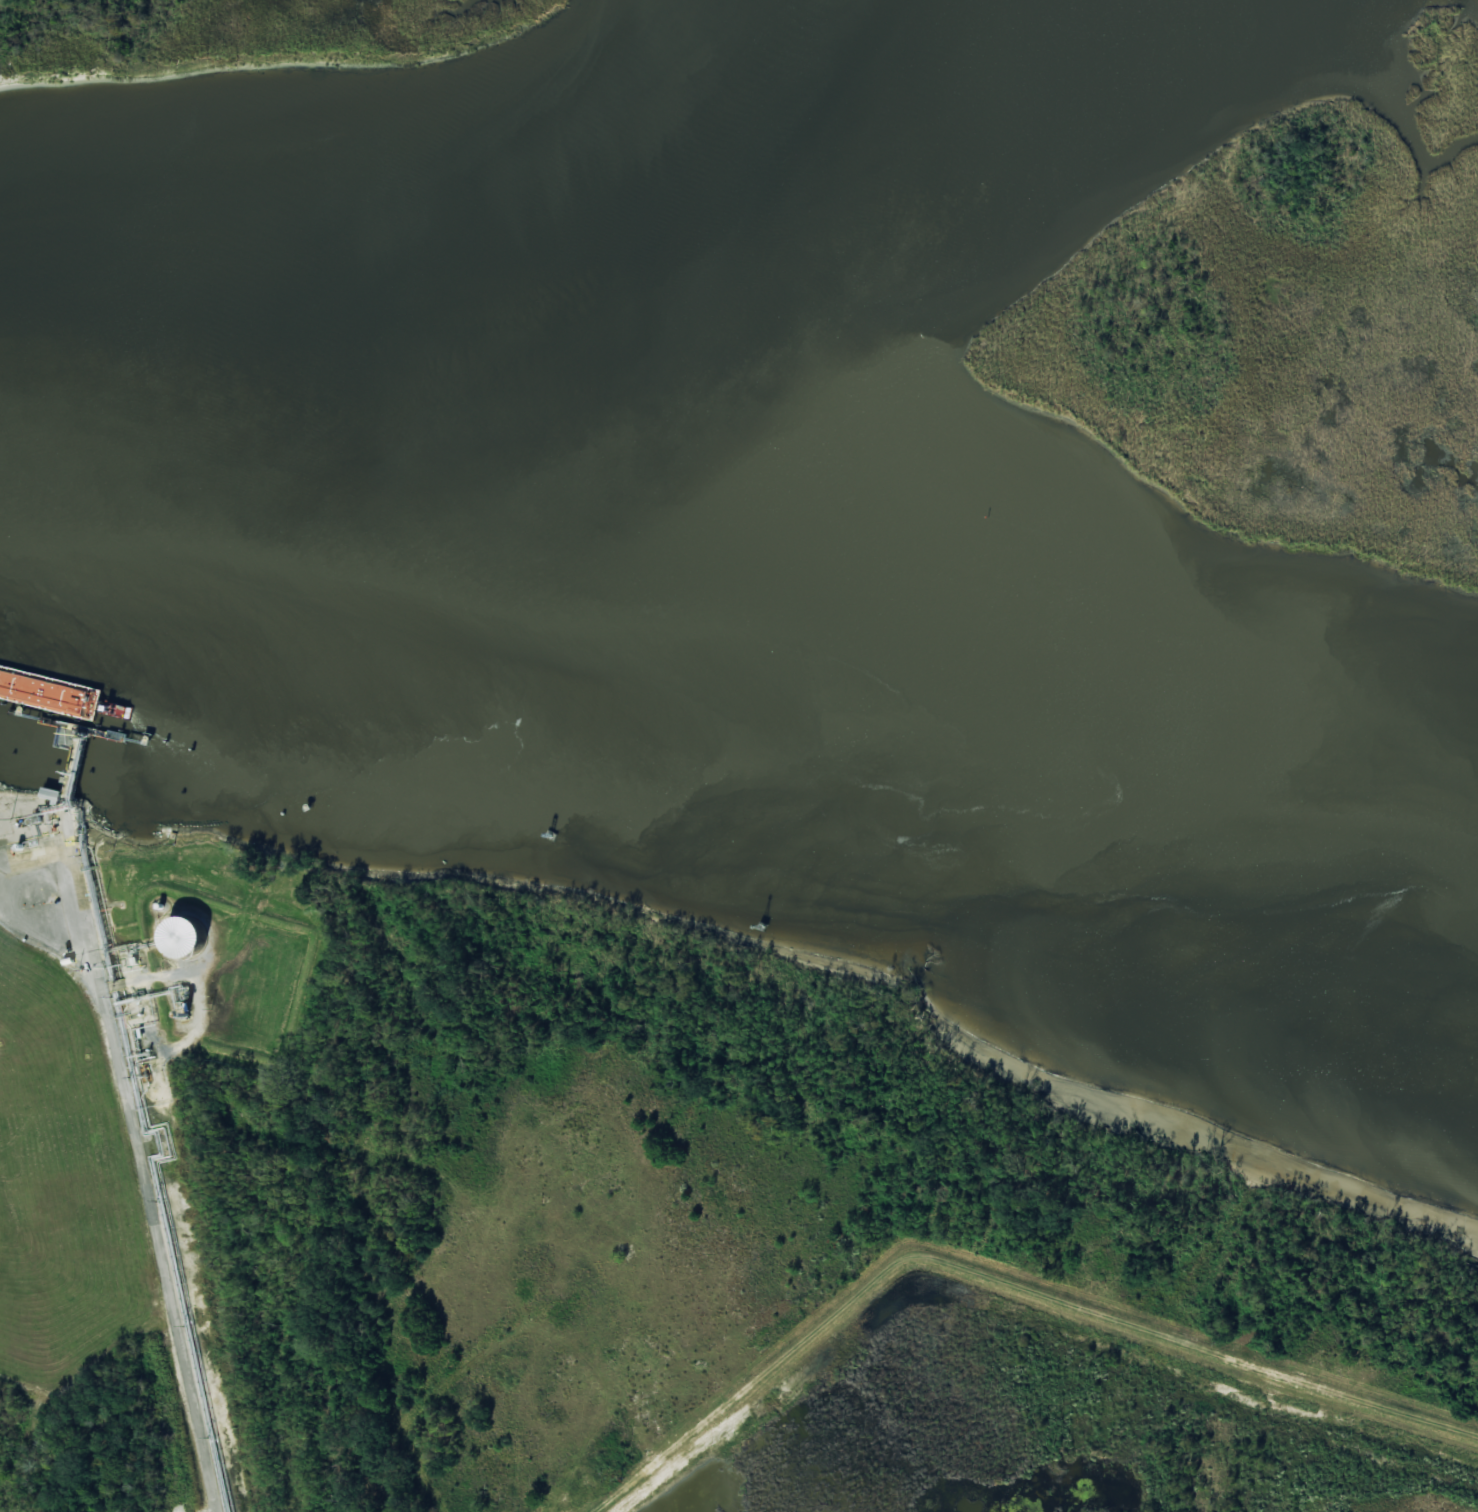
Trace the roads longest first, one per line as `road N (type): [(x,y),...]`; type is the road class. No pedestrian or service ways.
road 1 (residential): [(218,1511),(72,831)]

